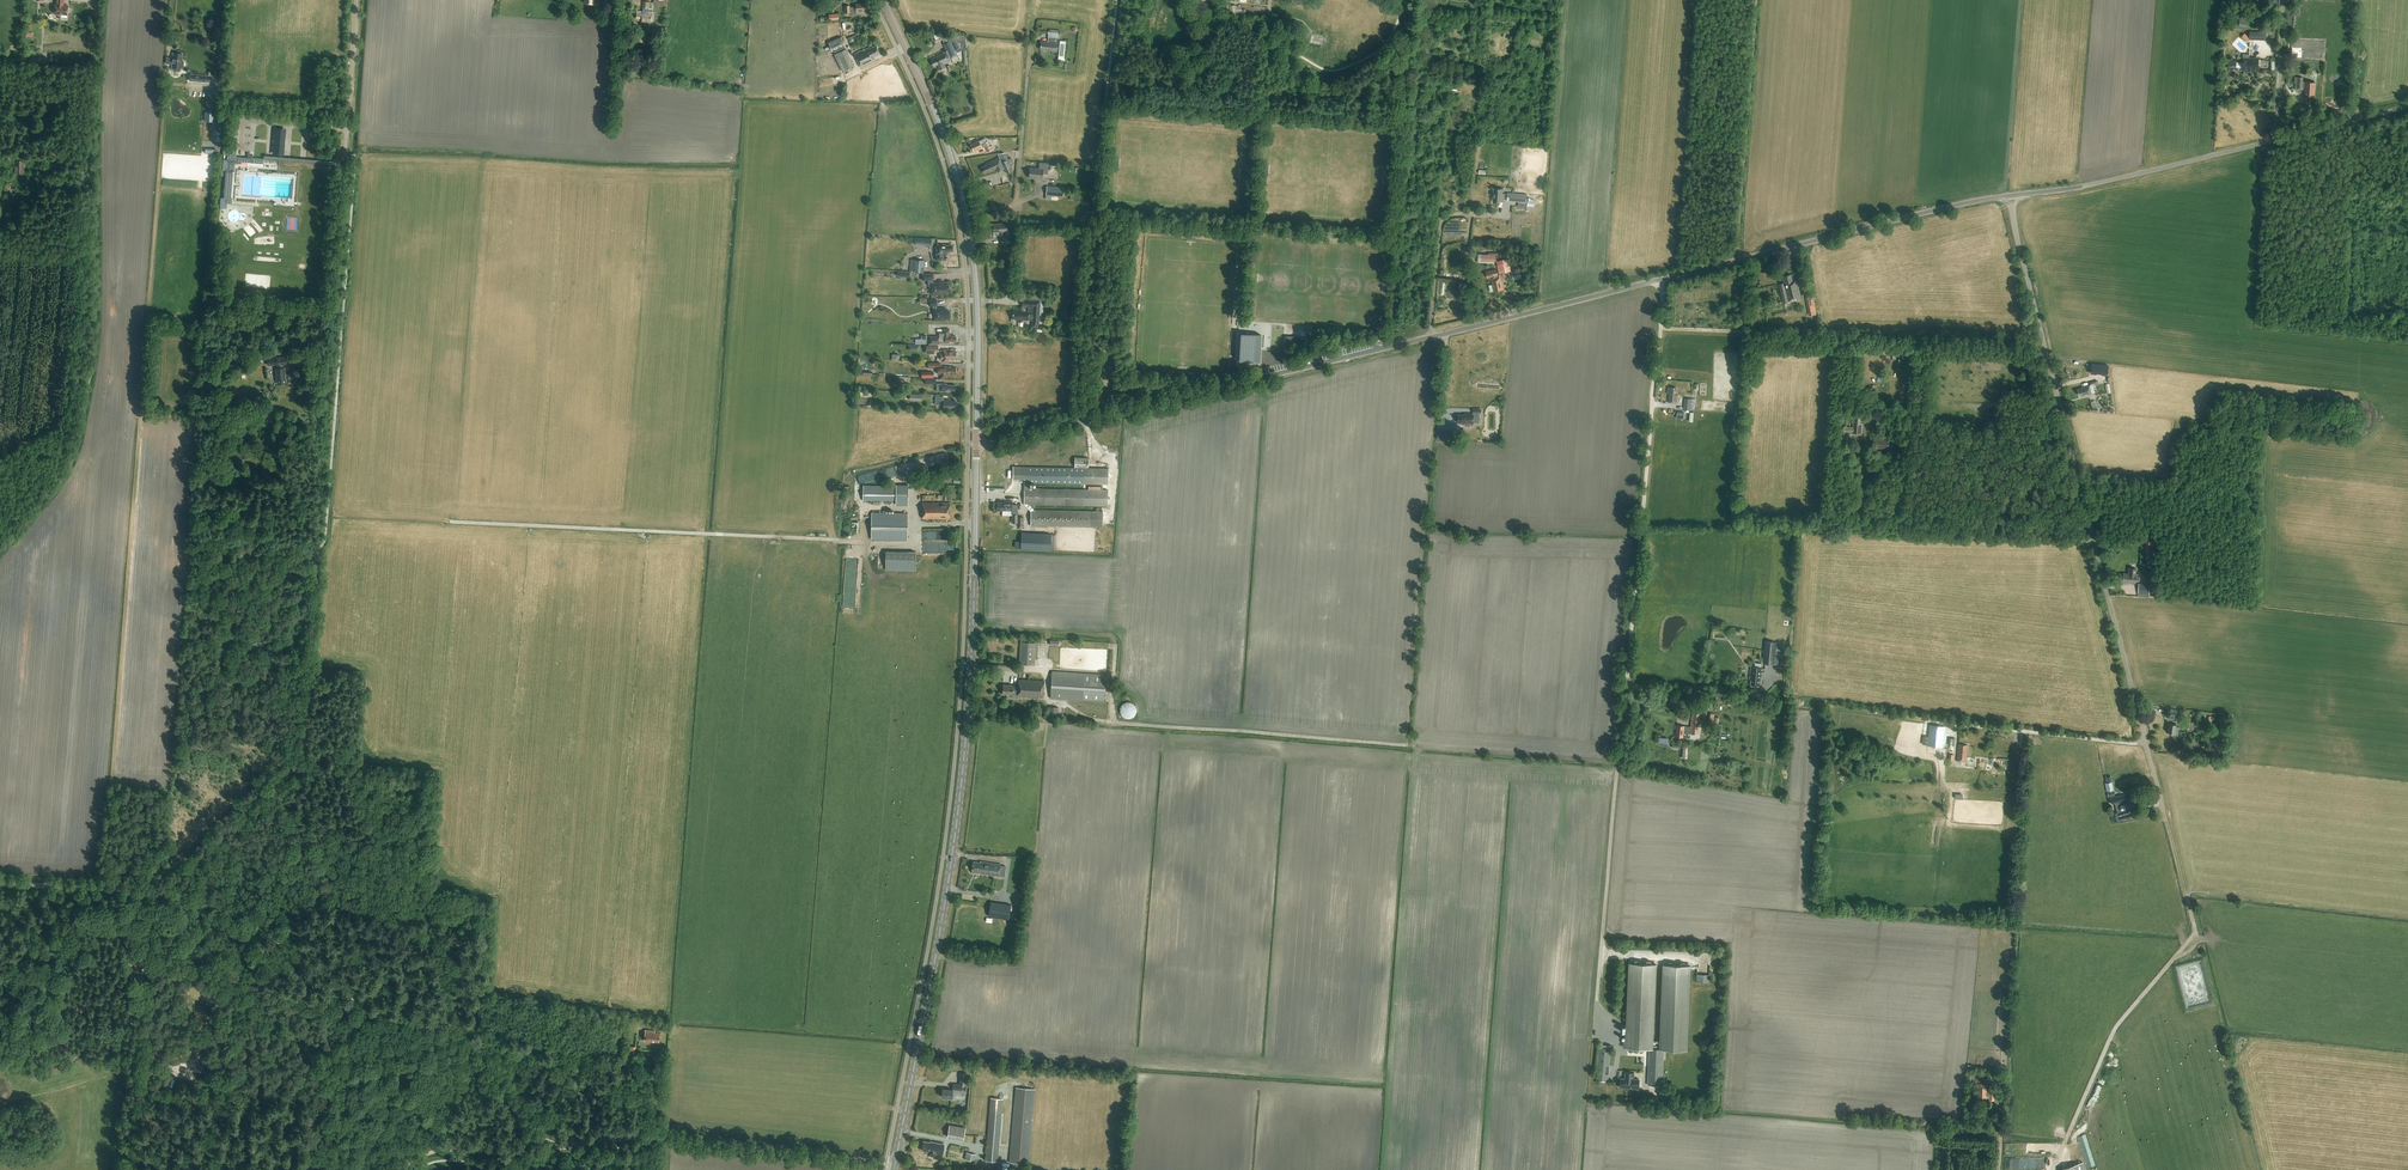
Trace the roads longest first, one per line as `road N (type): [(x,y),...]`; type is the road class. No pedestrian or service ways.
road 1 (unclassified): [(976,445),(1942,209),(2072,188),(2407,107)]
road 2 (track): [(2052,1169),(2116,1026),(2195,931),(2060,409)]
road 3 (secondary): [(895,1164),(963,777),(976,445)]
road 4 (secondary): [(976,445),(973,245),(932,103),(884,0)]
road 5 (track): [(562,1148),(521,1119),(466,1033),(329,994),(258,928)]
road 6 (track): [(1627,685),(1660,329)]
road 7 (track): [(1596,1000),(1627,685)]
road 8 (track): [(1850,415),(1849,335),(1660,329)]
road 9 (track): [(256,926),(173,893),(0,882)]
road 10 (unclassified): [(895,1164),(658,1136)]
road 11 (track): [(966,211),(1015,202),(1030,41),(1038,38)]
road 12 (track): [(2008,196),(2060,409)]
road 13 (track): [(346,159),(338,308),(303,356)]
road 14 (track): [(2145,745),(1965,725)]
road 15 (unclassified): [(346,159),(357,0)]
road 16 (track): [(135,1068),(0,1106)]
road 17 (track): [(2274,140),(2282,0)]
road 18 (track): [(422,1156),(562,1148)]

